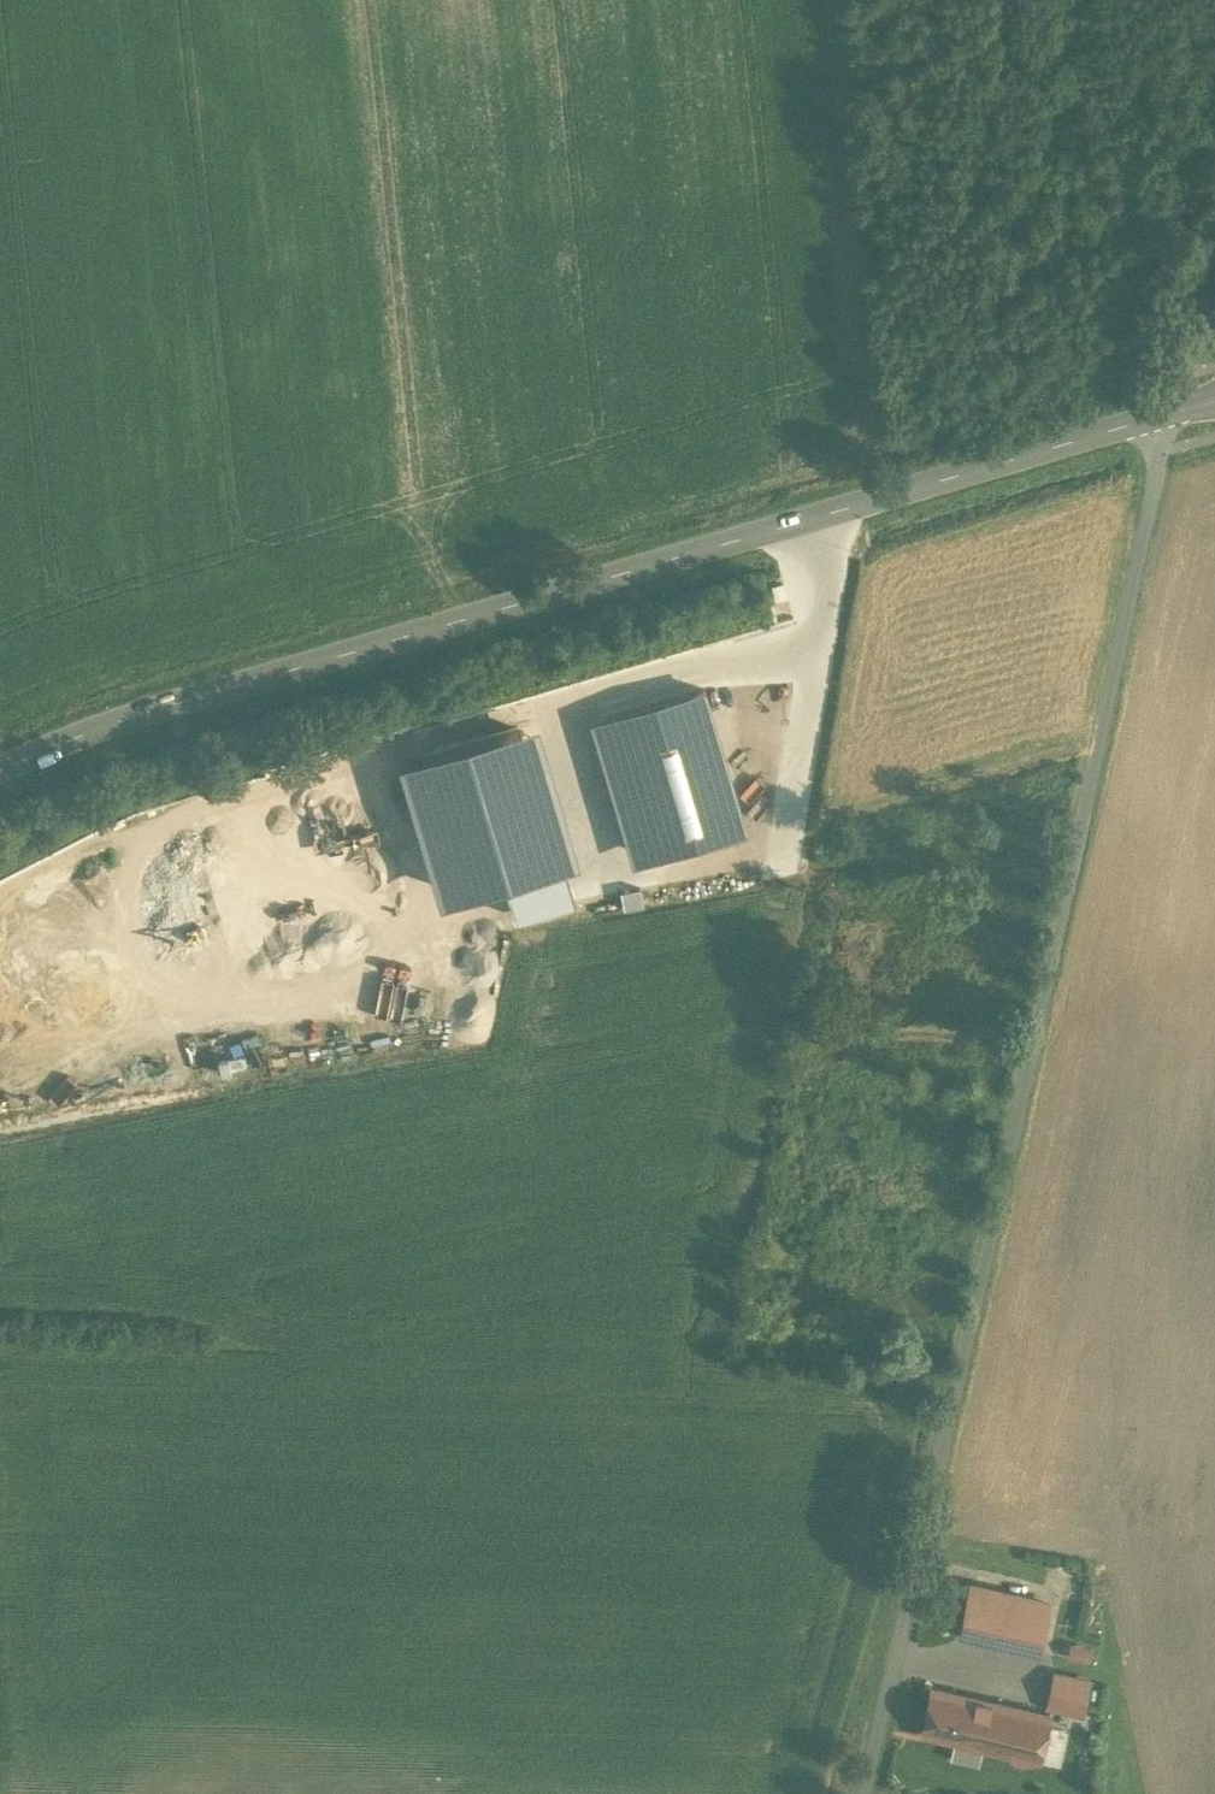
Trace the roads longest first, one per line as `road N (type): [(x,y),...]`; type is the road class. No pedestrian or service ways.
road 1 (unclassified): [(866,1793),(1170,412)]
road 2 (tertiary): [(0,769),(175,703),(1170,412)]
road 3 (unclassified): [(1170,412),(1177,367),(1214,261)]

